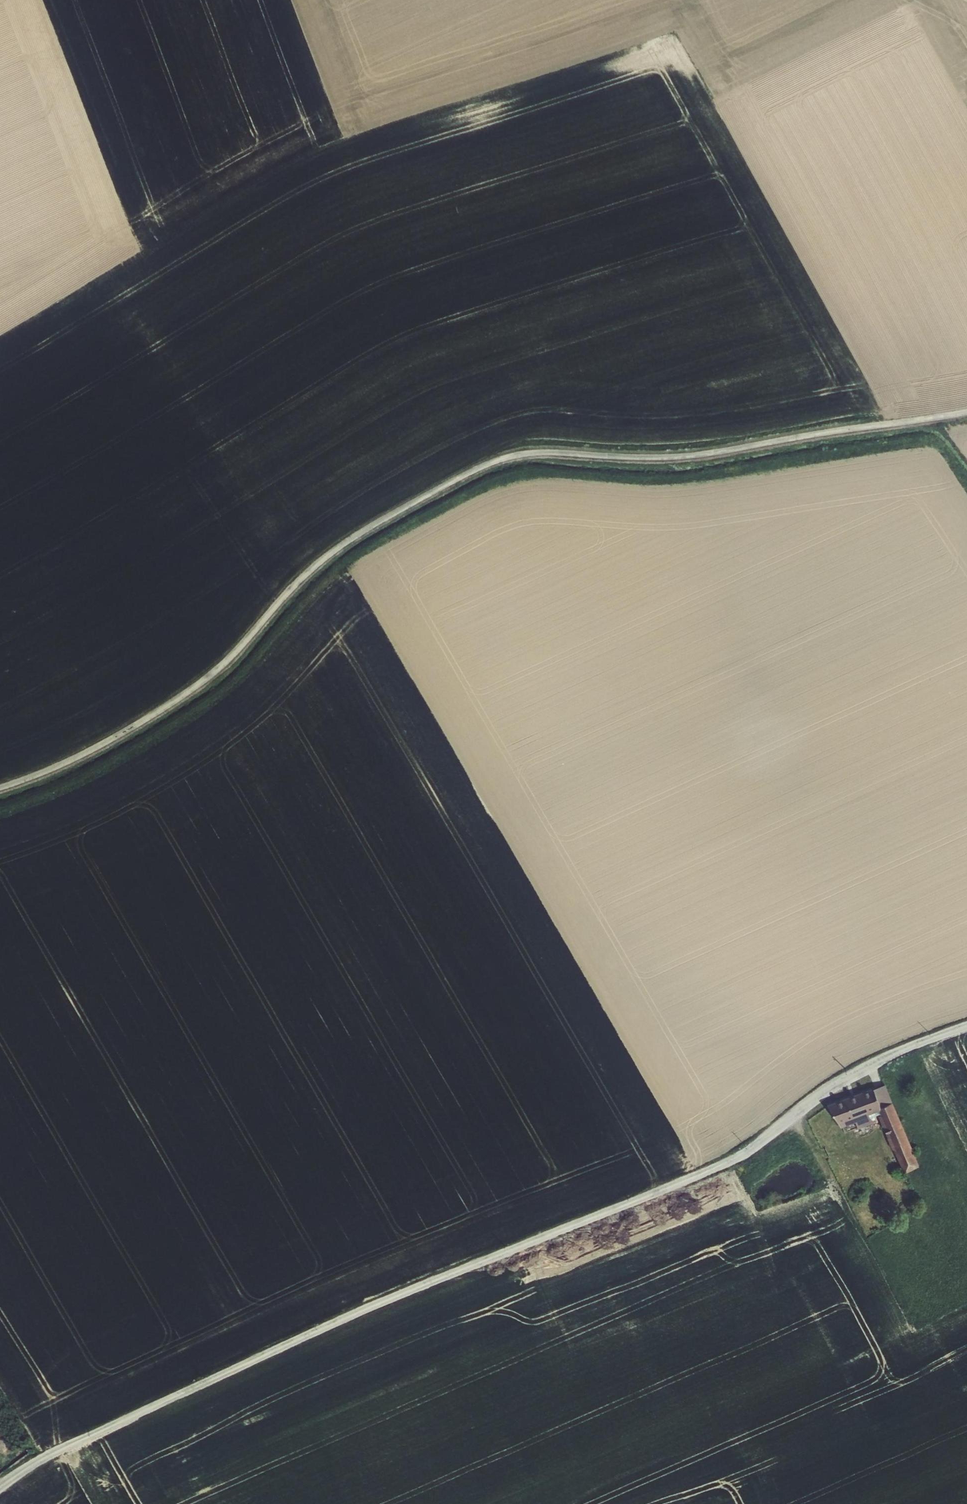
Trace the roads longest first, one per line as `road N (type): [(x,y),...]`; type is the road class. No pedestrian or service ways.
road 1 (unclassified): [(966,1024),(879,1058),(735,1159),(173,1398),(0,1487)]
road 2 (residential): [(0,787),(91,750),(173,702),(228,660),(323,558),(482,467),(530,454),(704,454),(966,412)]

